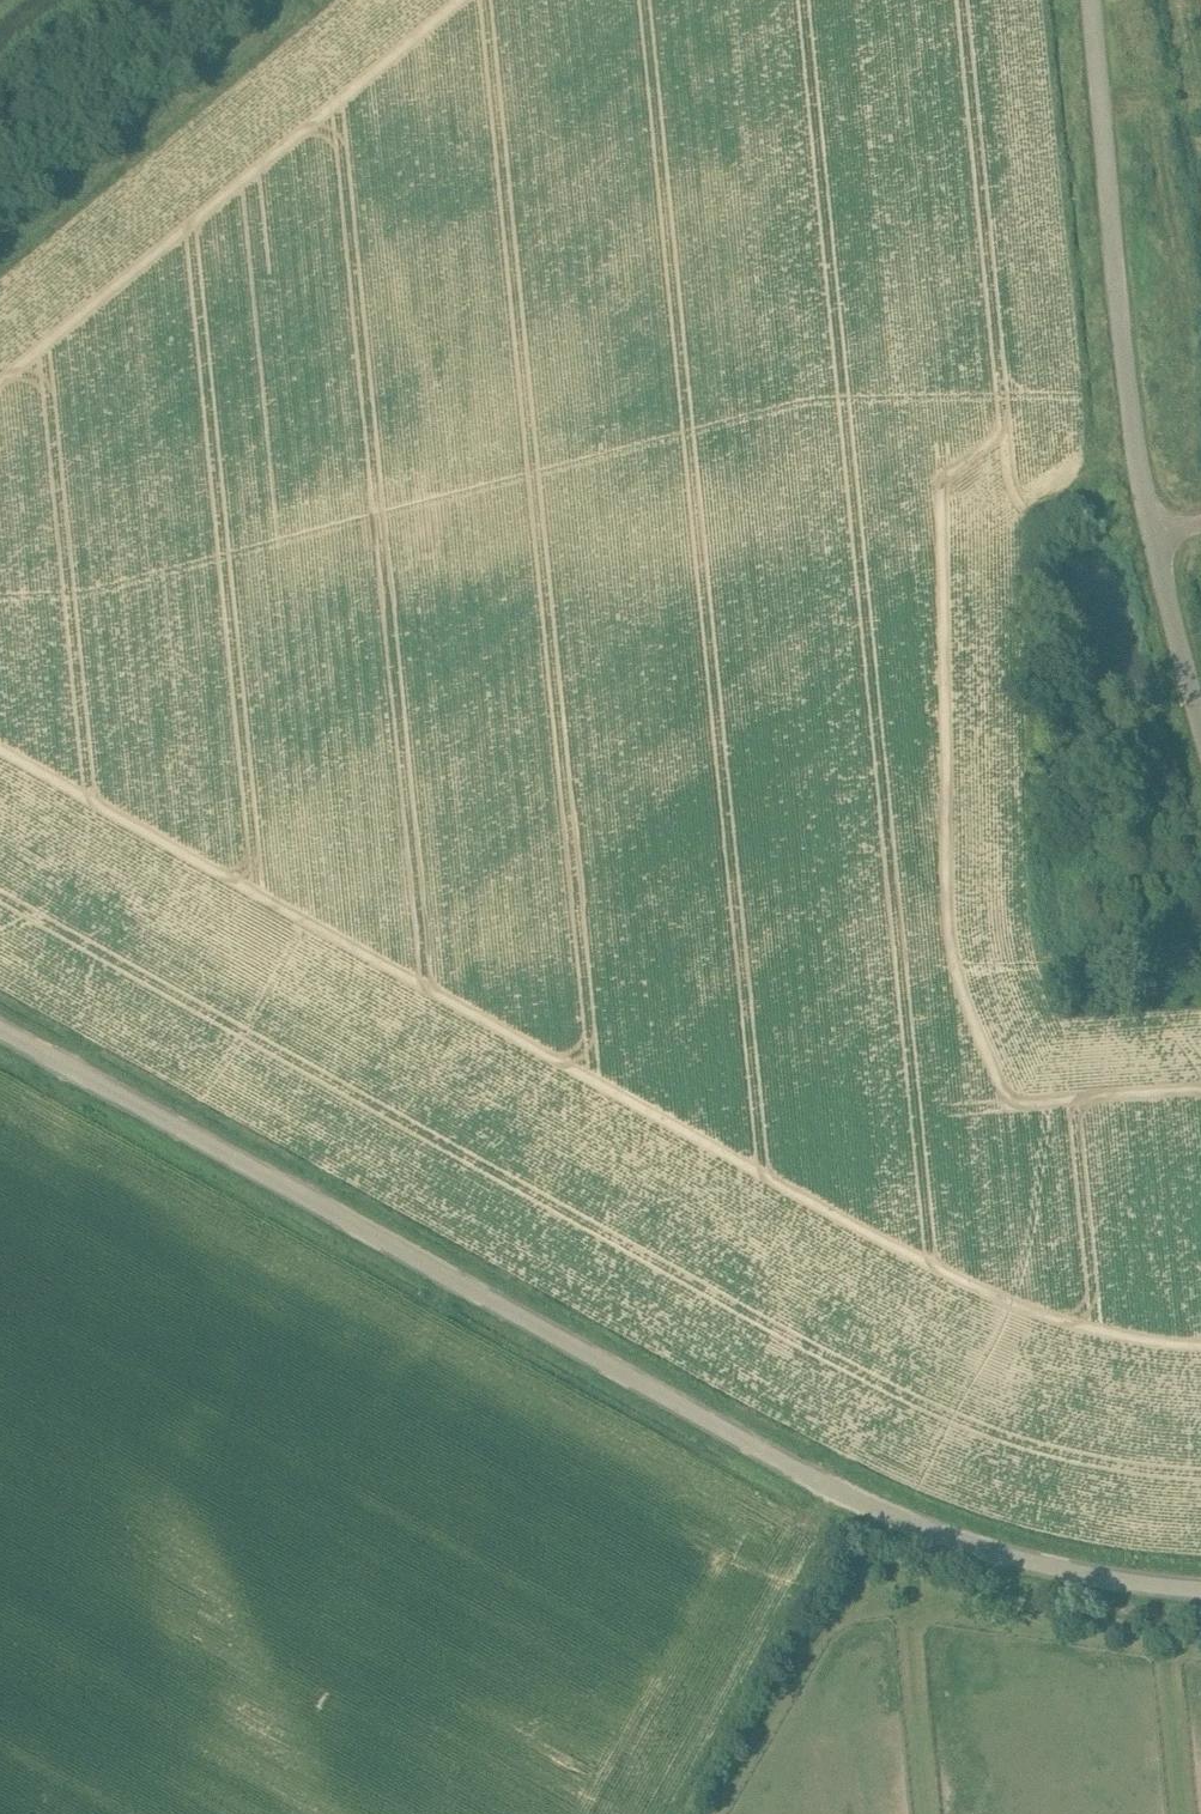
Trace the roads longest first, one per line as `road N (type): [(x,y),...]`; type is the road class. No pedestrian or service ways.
road 1 (unclassified): [(1200,1590),(1121,1589),(946,1542),(873,1510),(0,1024)]
road 2 (unclassified): [(1082,0),(1120,385),(1147,534)]
road 3 (unclassified): [(1147,534),(1167,635),(1200,740)]

